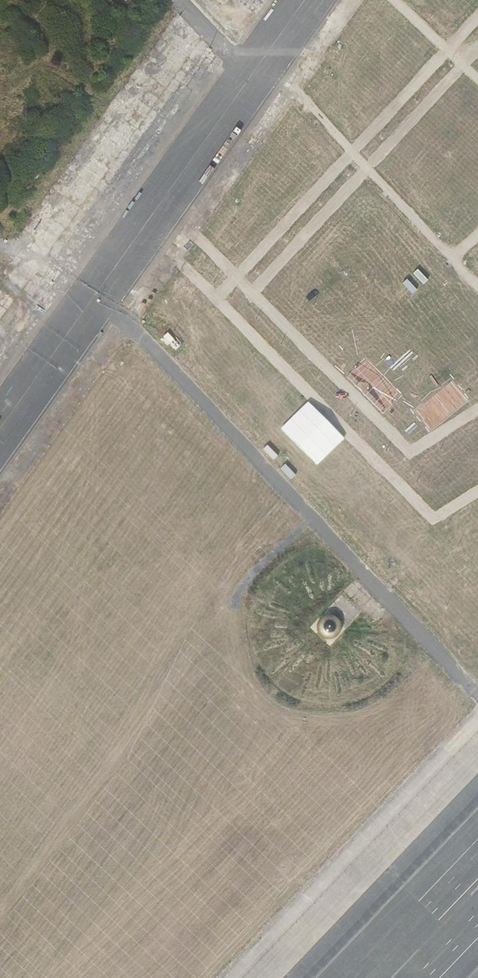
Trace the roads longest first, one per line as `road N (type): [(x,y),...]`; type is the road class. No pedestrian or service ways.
road 1 (track): [(93,298),(132,326),(477,696)]
road 2 (track): [(477,15),(217,301),(144,227)]
road 3 (track): [(477,409),(406,452),(163,200)]
road 4 (track): [(217,301),(431,518),(477,488)]
road 5 (track): [(252,294),(477,47)]
road 6 (track): [(257,67),(293,86),(477,282)]
road 7 (track): [(18,255),(186,10)]

